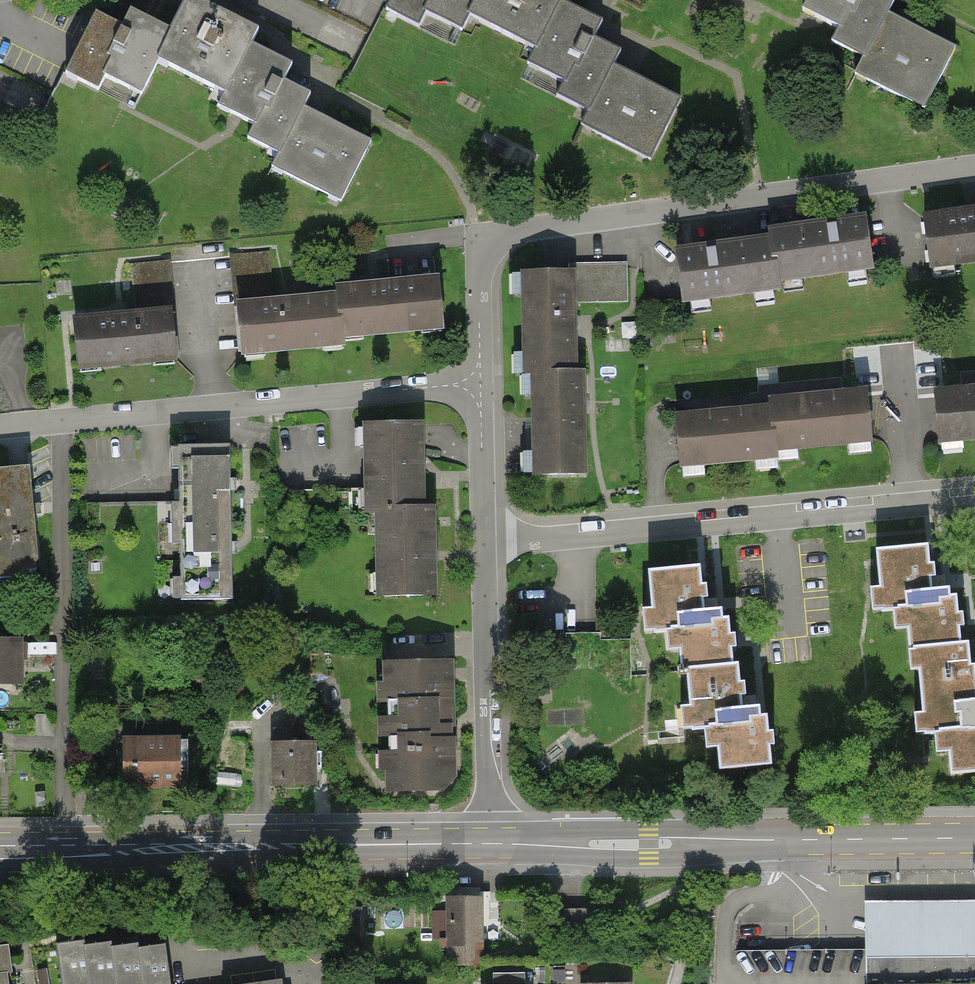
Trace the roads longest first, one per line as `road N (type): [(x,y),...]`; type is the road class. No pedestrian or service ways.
road 1 (residential): [(974,170),(479,238),(480,380)]
road 2 (residential): [(482,546),(974,499)]
road 3 (primary): [(0,852),(487,844)]
road 4 (primary): [(487,844),(974,840)]
road 5 (residential): [(480,380),(0,428)]
road 6 (residential): [(482,546),(487,844)]
road 7 (residential): [(480,380),(482,546)]

